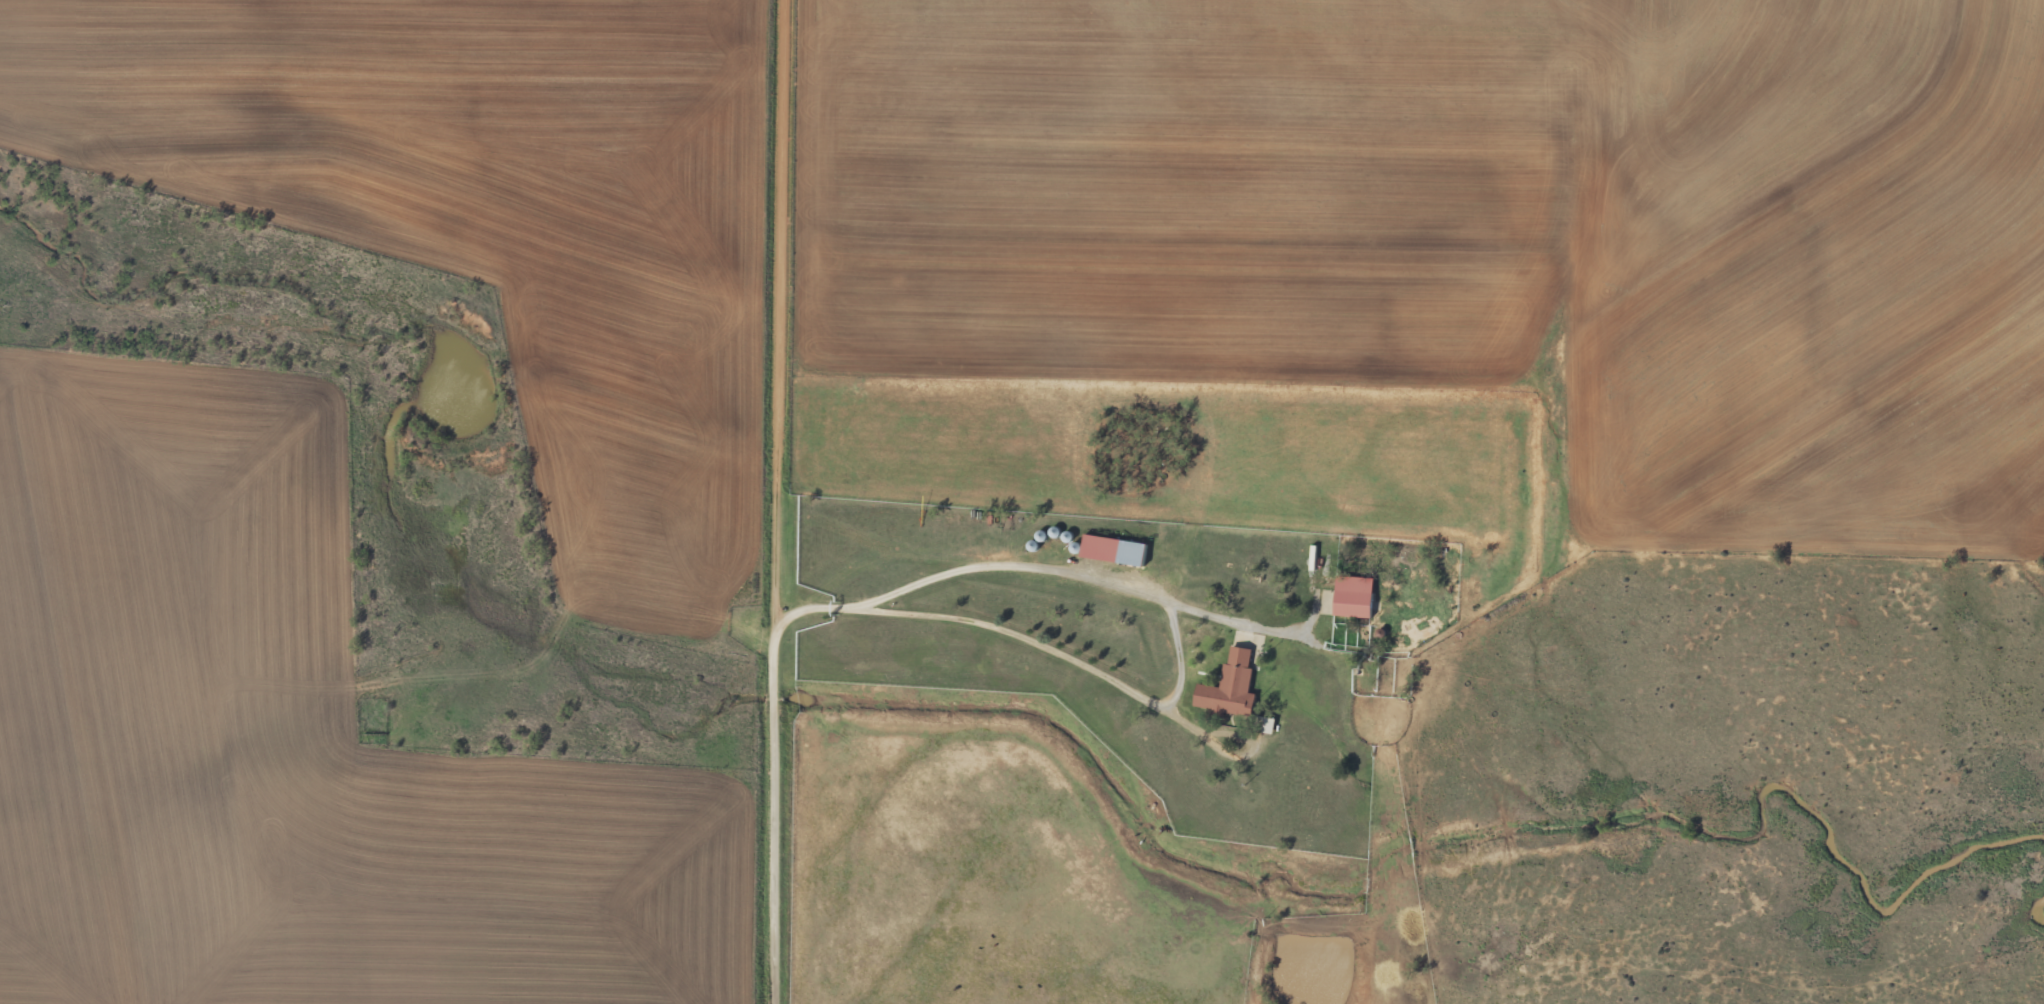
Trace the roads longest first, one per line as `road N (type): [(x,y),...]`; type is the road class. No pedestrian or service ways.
road 1 (residential): [(776,1003),(792,0)]
road 2 (residential): [(781,621),(884,614),(1020,637),(1257,772),(1280,751),(1292,710),(1285,669),(1259,645),(1137,619),(989,560)]
road 3 (residential): [(779,666),(728,638),(665,626),(602,627),(571,611),(547,560)]

